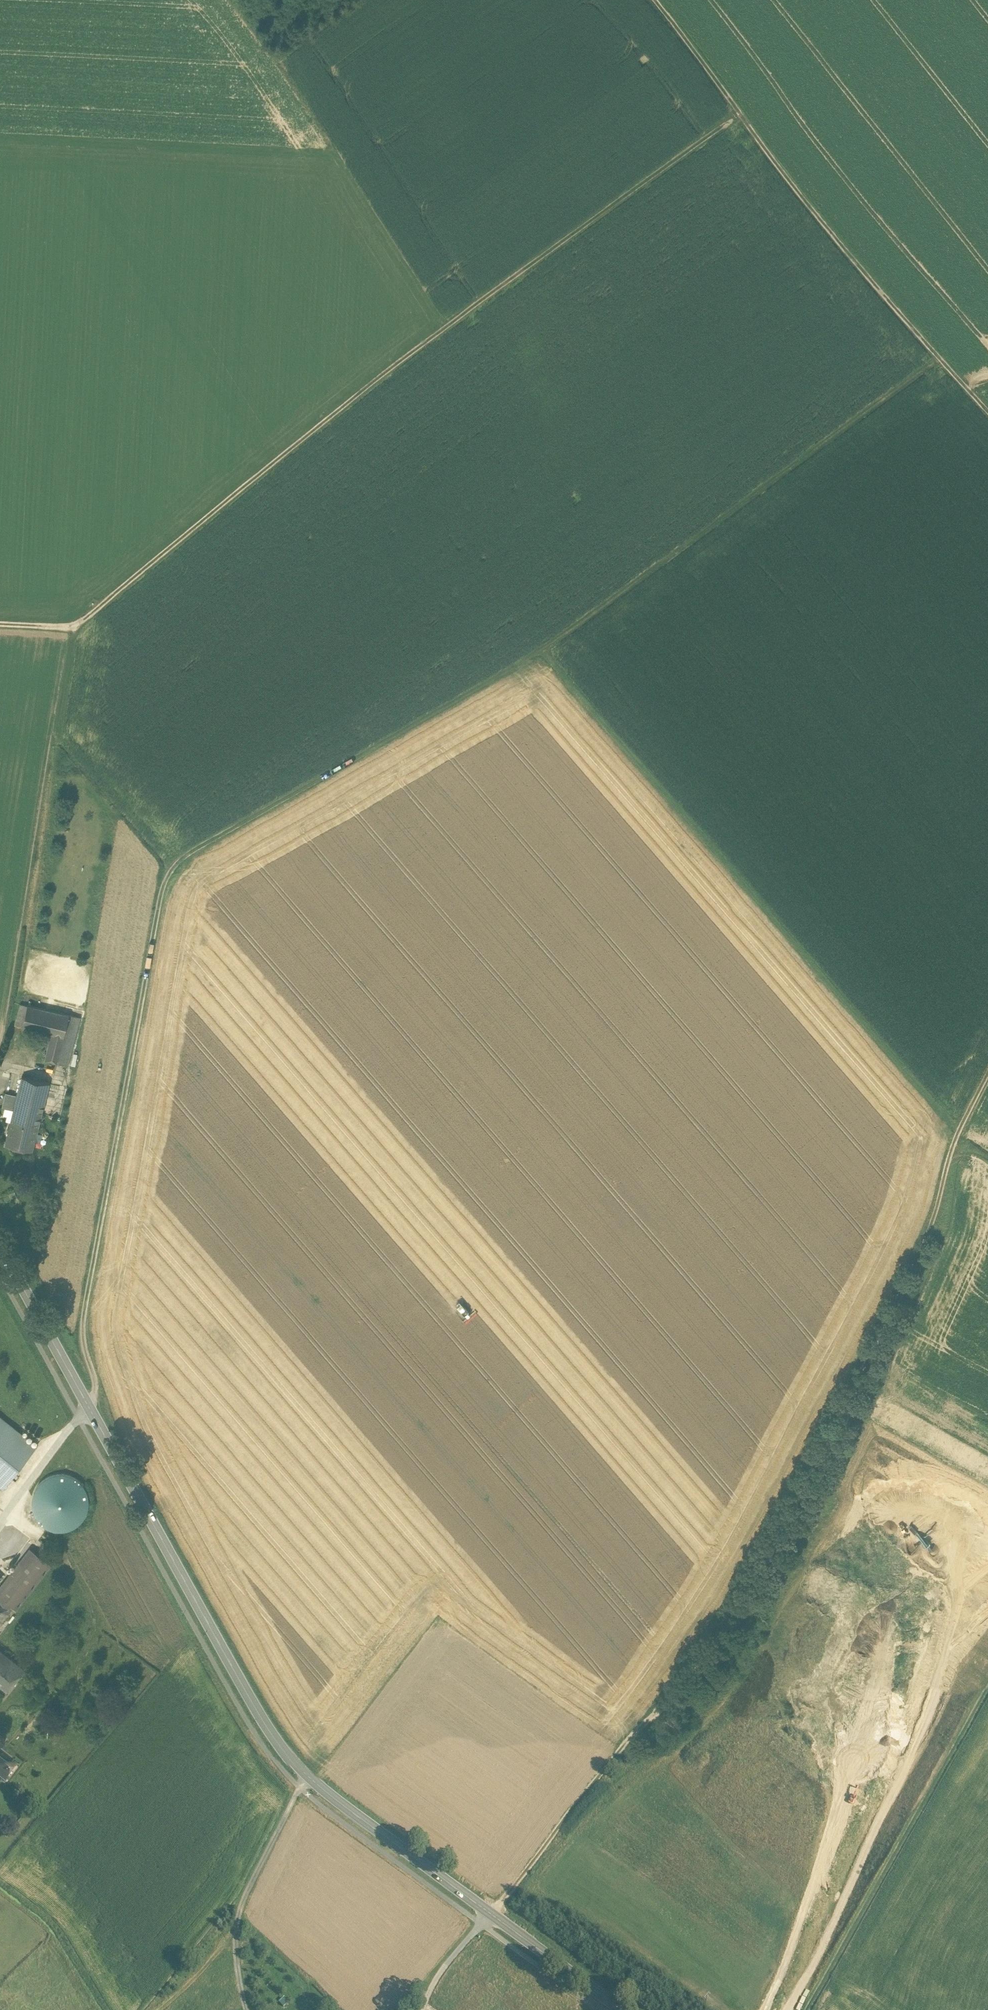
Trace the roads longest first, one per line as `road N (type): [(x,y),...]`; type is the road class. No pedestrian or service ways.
road 1 (track): [(941,357),(543,650),(164,870),(82,1318),(95,1386),(89,1404)]
road 2 (secondary): [(0,1242),(272,1732),(306,1776),(619,2009)]
road 3 (track): [(987,1072),(959,1127),(930,1235),(752,1586),(688,1681),(589,1786),(488,1914)]
road 4 (track): [(739,109),(374,380),(74,627),(0,623)]
road 5 (track): [(987,413),(820,216),(652,0)]
road 6 (track): [(241,0),(447,326)]

